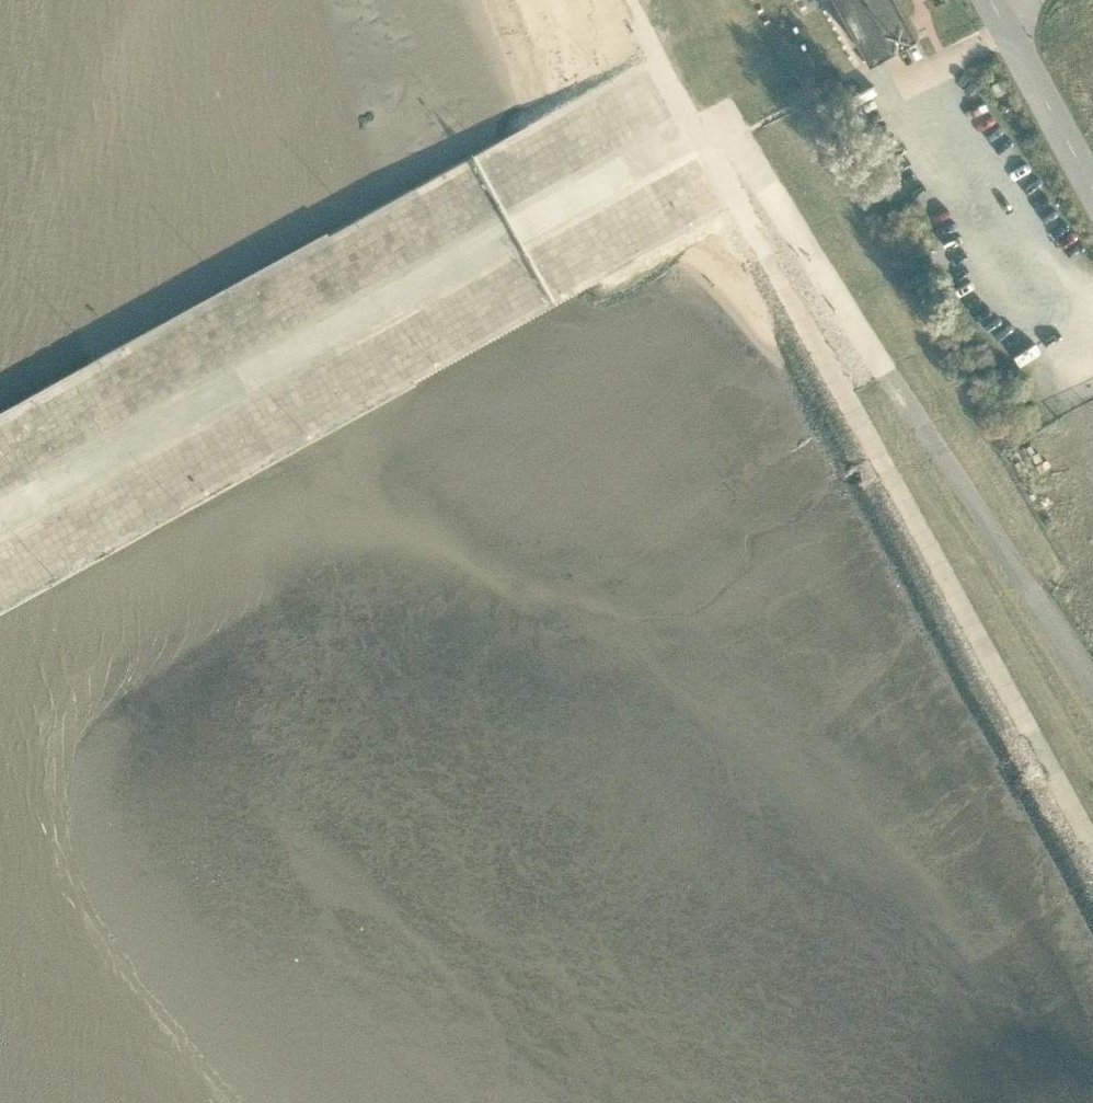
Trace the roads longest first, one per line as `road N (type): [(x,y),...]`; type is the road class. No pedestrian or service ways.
road 1 (track): [(1092,679),(791,228),(729,182)]
road 2 (residential): [(991,0),(1092,187)]

